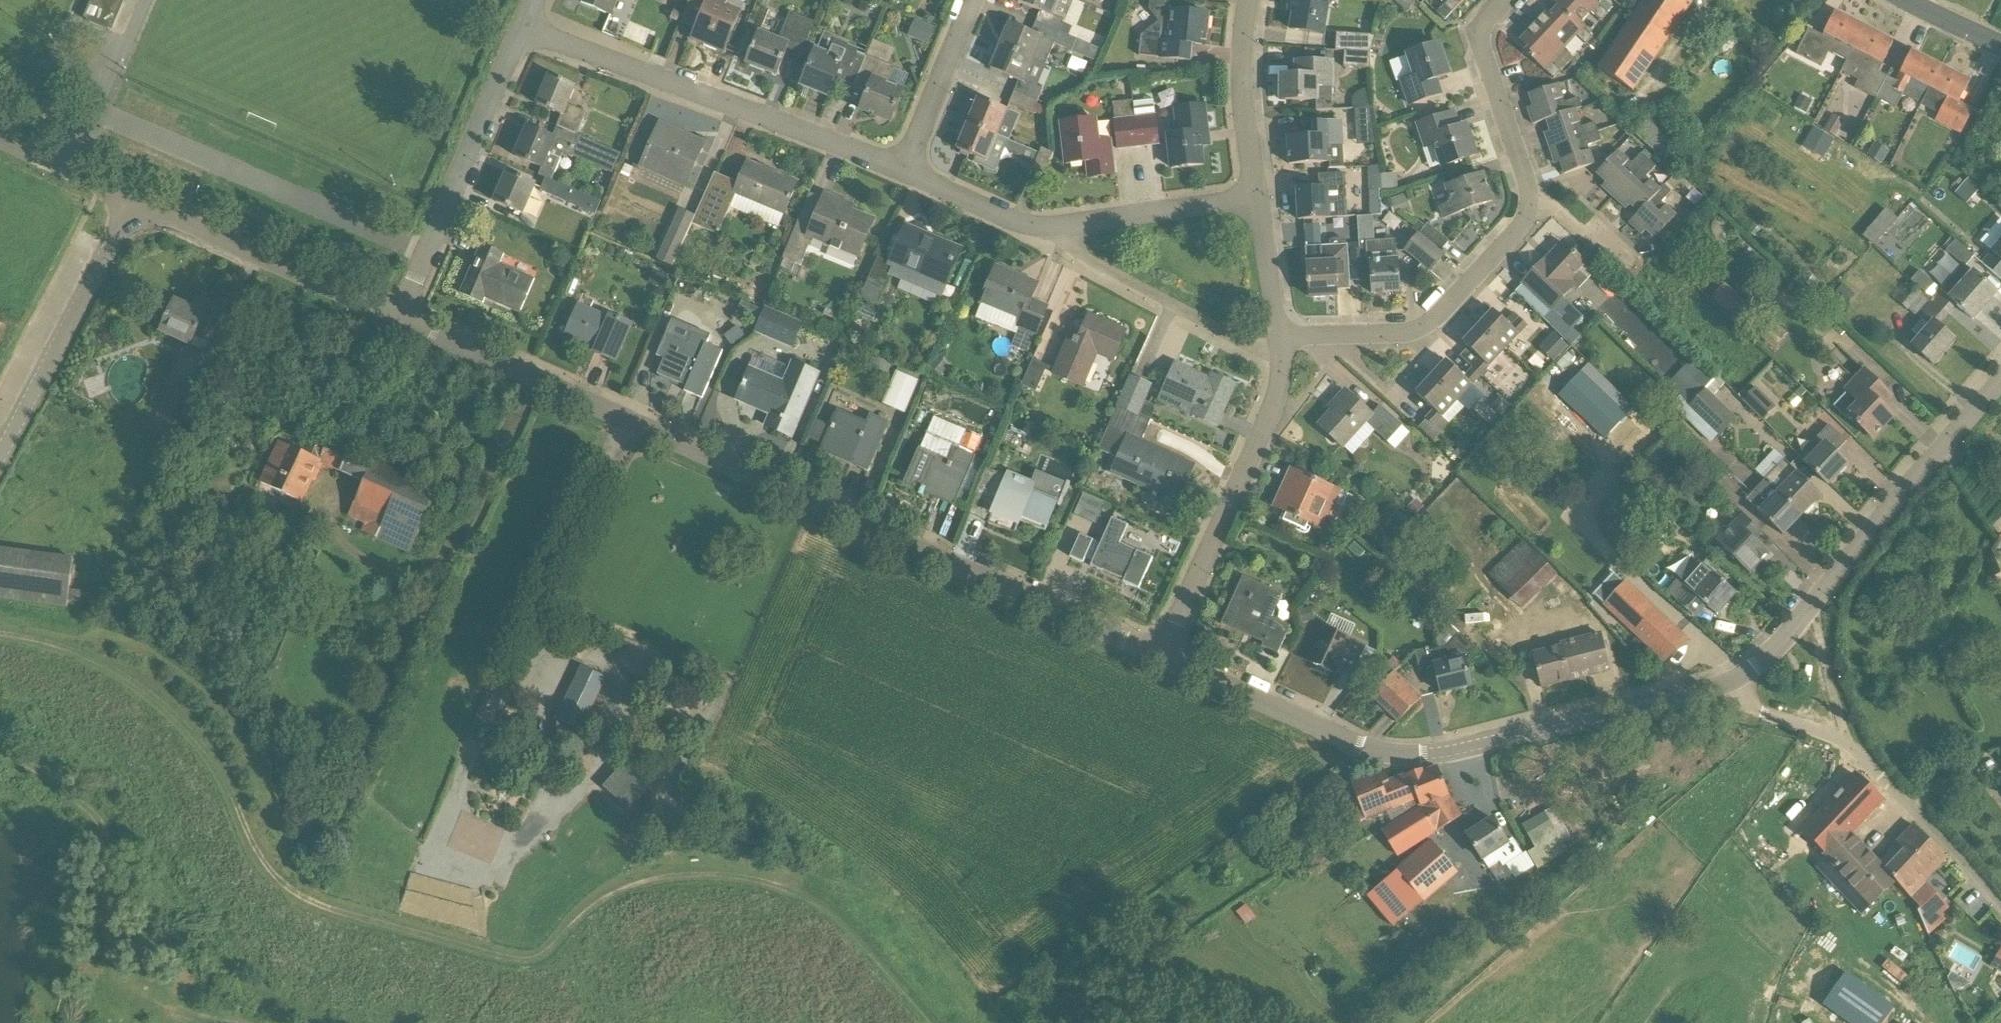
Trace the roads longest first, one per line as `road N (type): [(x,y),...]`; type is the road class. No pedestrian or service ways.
road 1 (track): [(927,1022),(877,956),(825,908),(753,879),(662,877),(618,889),(534,959),(465,949),(313,905),(268,869),(201,744),(146,690),(64,649),(0,636)]
road 2 (unclassified): [(1163,654),(397,320)]
road 3 (unclassified): [(1730,683),(1770,656),(2000,378)]
road 4 (residential): [(903,173),(523,25)]
road 5 (residential): [(2000,910),(1863,756),(1827,734),(1762,714),(1737,698),(1730,683)]
road 6 (residential): [(1163,654),(1278,397),(1281,355)]
road 7 (unclassified): [(397,320),(523,25)]
road 8 (residential): [(1279,337),(1391,334),(1435,321),(1521,228),(1530,200)]
road 9 (unclassified): [(1454,746),(1412,751),(1353,738),(1163,654)]
road 10 (unclassified): [(0,459),(135,201)]
road 11 (unclassified): [(397,320),(135,201)]
road 12 (unclassified): [(1454,746),(1730,683)]
road 13 (residential): [(1281,355),(1261,353),(1087,259),(1064,227)]
road 14 (residential): [(1530,200),(1482,46),(1488,16),(1503,0)]
road 15 (residential): [(1258,199),(1242,74),(1251,0)]
road 16 (residential): [(1064,227),(1258,199)]
road 17 (residential): [(903,173),(973,0)]
road 18 (residential): [(1064,227),(1018,223),(903,173)]
road 19 (unclassified): [(135,201),(0,142)]
road 20 (residential): [(1279,337),(1258,199)]
road 21 (residential): [(1530,200),(1554,206),(1623,272)]

